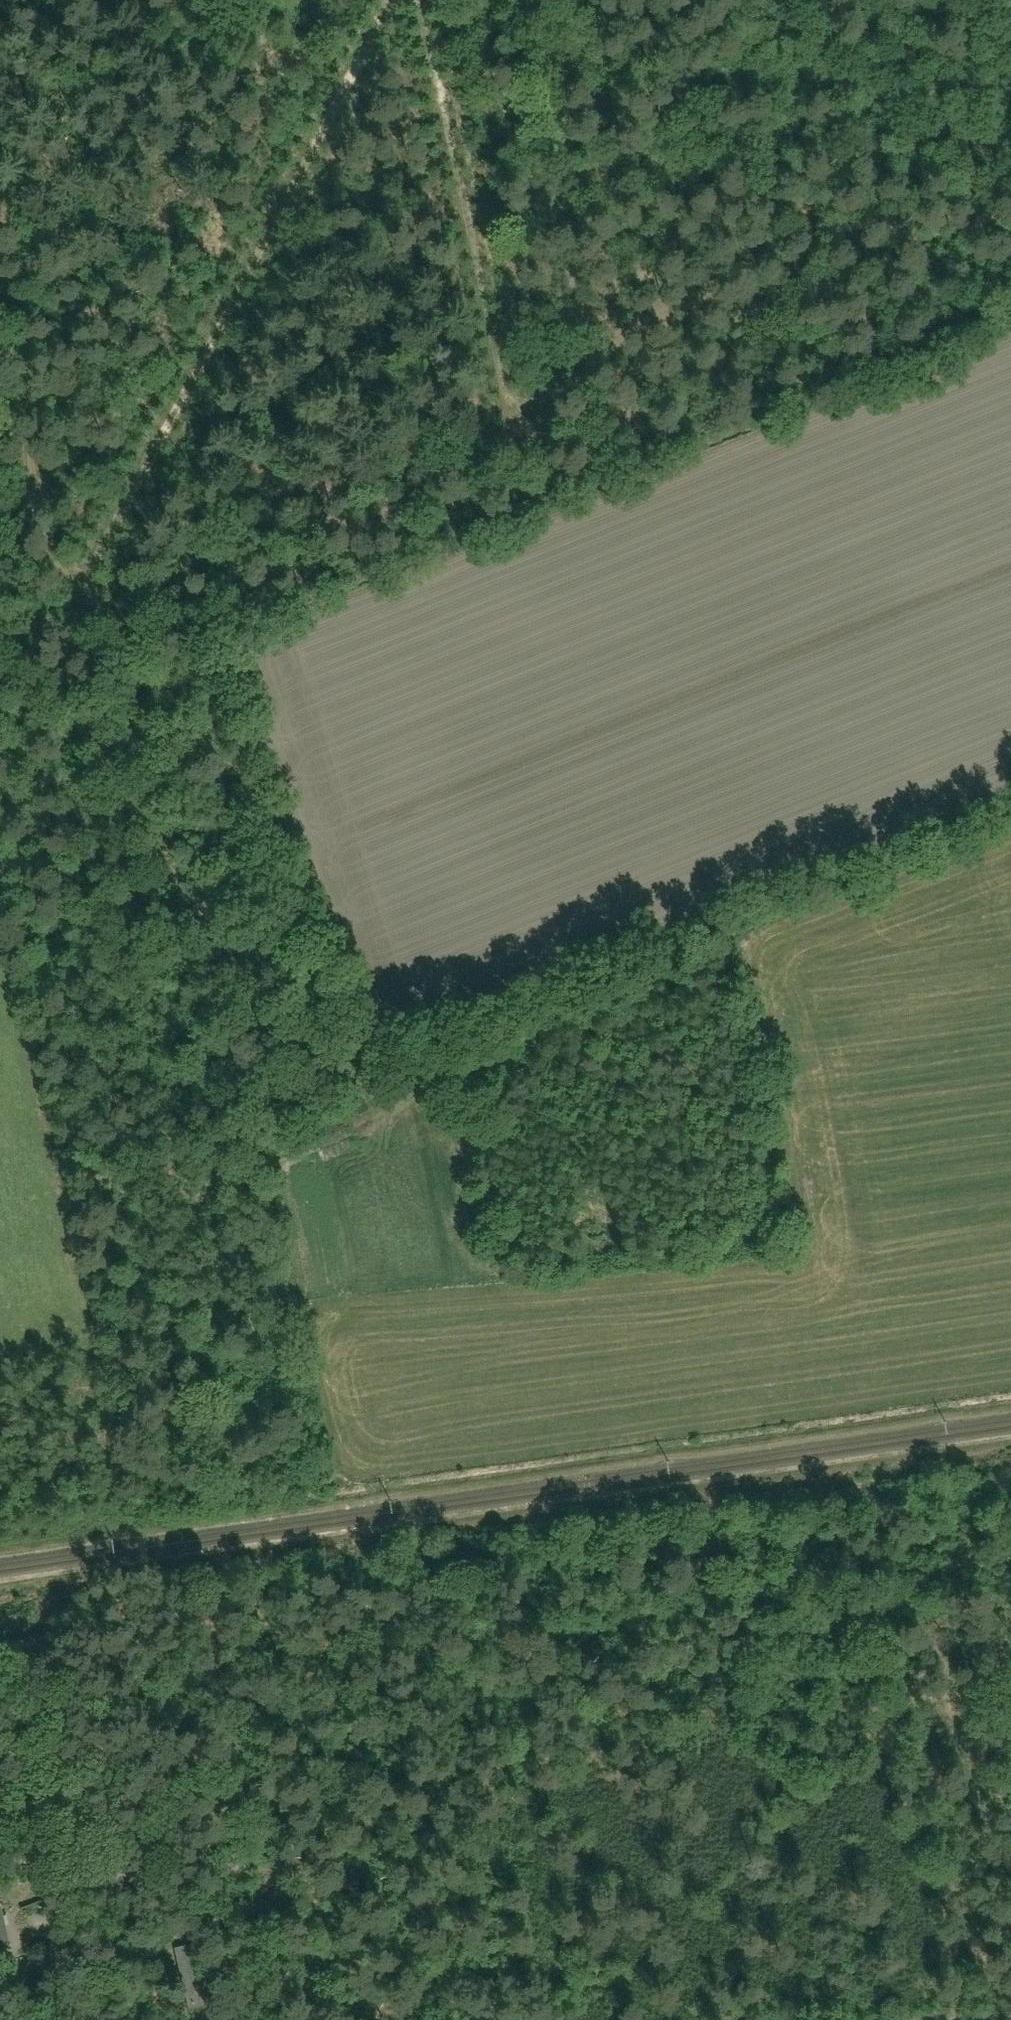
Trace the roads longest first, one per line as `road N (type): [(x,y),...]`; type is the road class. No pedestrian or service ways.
road 1 (track): [(81,584),(389,0)]
road 2 (track): [(91,589),(67,637),(69,668),(84,719),(121,791),(291,1036),(318,1066),(375,1093)]
road 3 (track): [(422,0),(530,444)]
road 4 (track): [(20,1714),(43,1786),(100,1880),(66,1961),(86,2019)]

